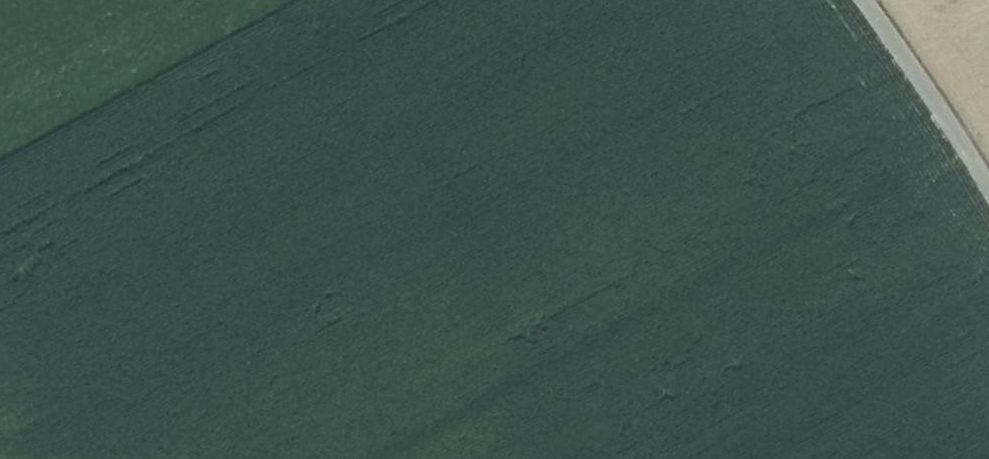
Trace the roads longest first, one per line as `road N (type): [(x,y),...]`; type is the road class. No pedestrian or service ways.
road 1 (track): [(865,0),(988,181)]

